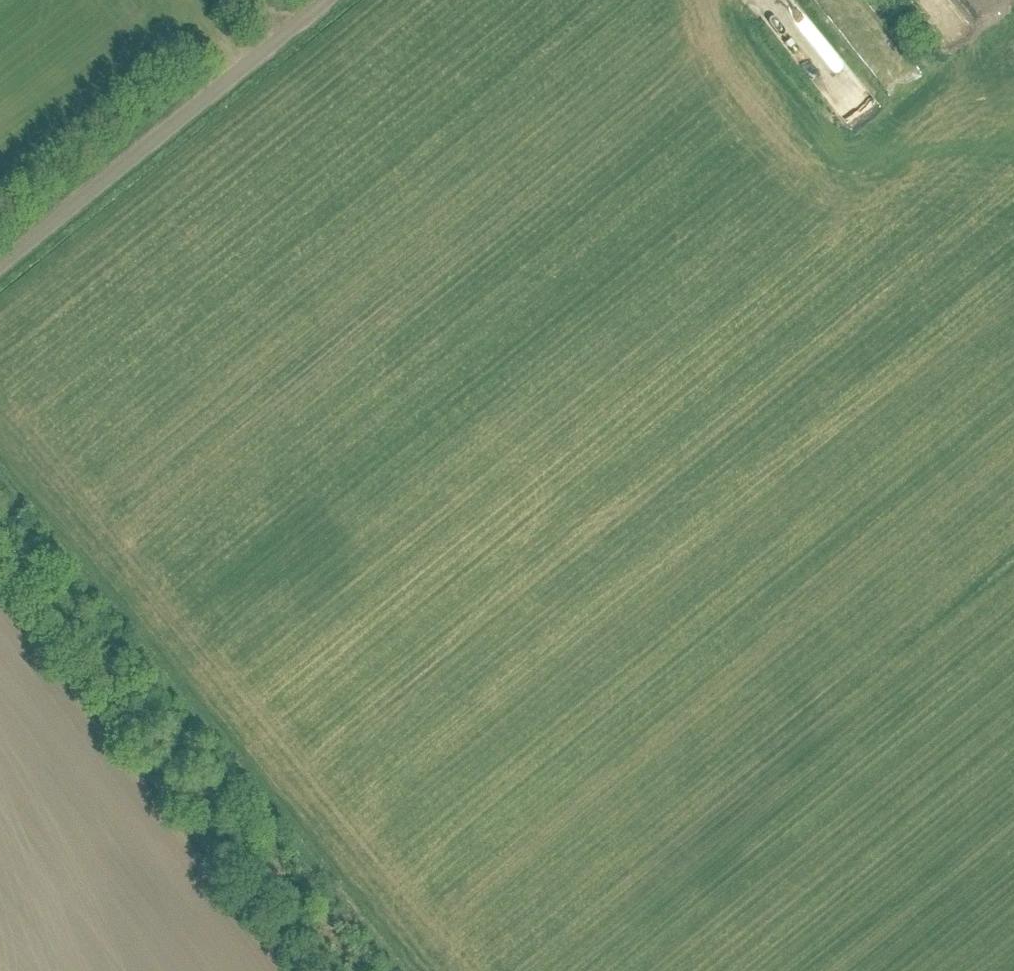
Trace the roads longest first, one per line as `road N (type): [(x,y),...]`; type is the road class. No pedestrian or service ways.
road 1 (unclassified): [(0,265),(325,0)]

